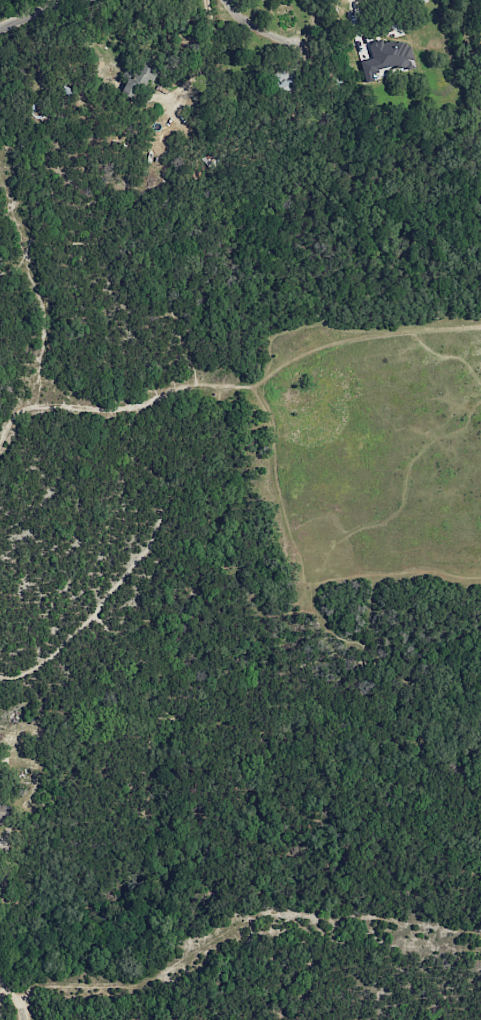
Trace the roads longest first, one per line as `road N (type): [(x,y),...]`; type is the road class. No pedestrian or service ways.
road 1 (track): [(480,934),(267,914),(177,969),(132,985),(51,986),(35,991),(24,1009)]

